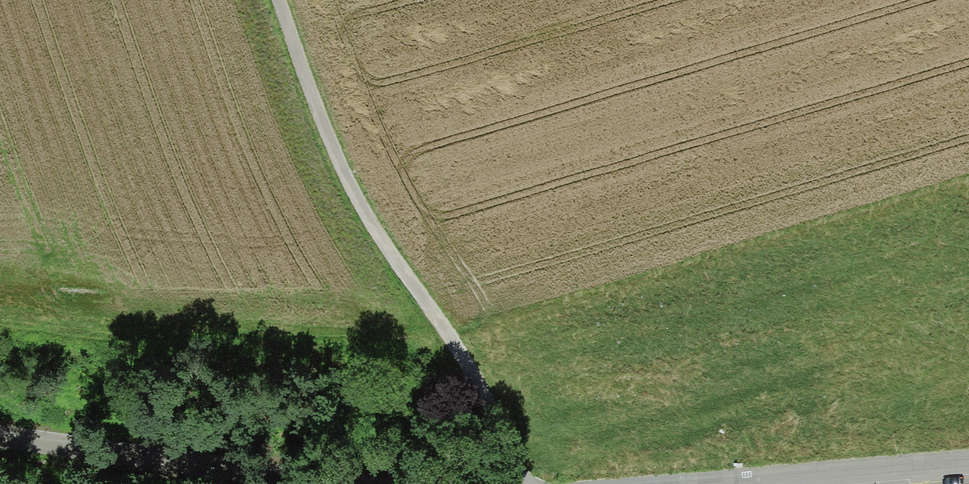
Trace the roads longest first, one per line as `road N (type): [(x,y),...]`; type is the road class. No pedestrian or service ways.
road 1 (track): [(517,483),(497,420),(460,350),(346,175),(281,0)]
road 2 (unclassified): [(344,483),(0,434)]
road 3 (residential): [(968,464),(732,483)]

